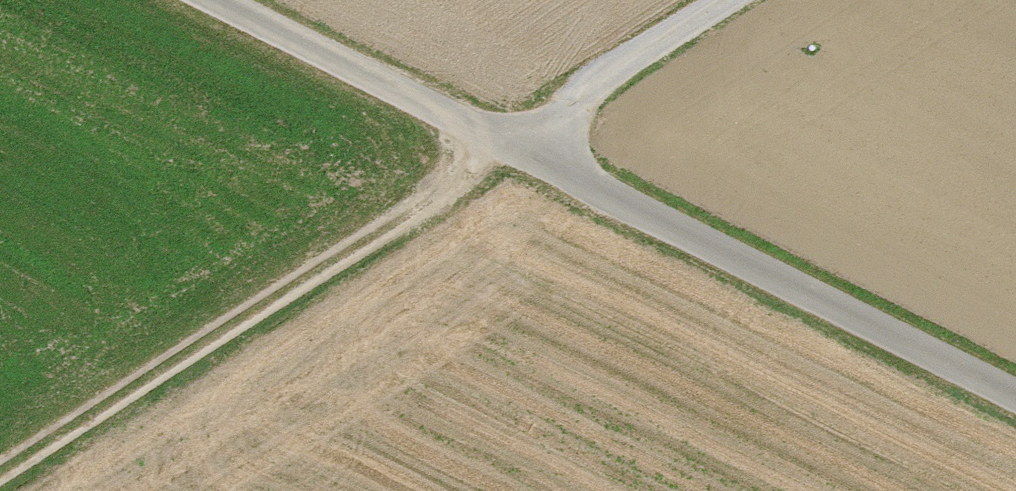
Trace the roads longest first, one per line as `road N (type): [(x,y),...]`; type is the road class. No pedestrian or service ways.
road 1 (unclassified): [(1015,394),(219,0)]
road 2 (track): [(702,0),(0,443)]

